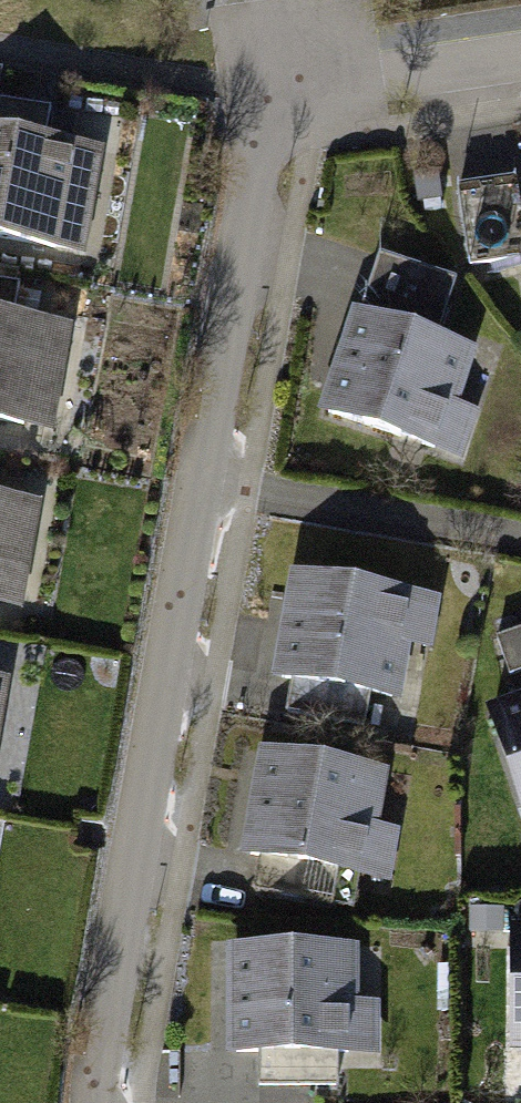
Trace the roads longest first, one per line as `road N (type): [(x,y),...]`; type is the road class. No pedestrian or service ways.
road 1 (residential): [(199,483),(274,101),(298,89),(520,56)]
road 2 (residential): [(94,1102),(199,483)]
road 3 (residential): [(199,483),(520,534)]
road 4 (track): [(283,94),(0,47)]

